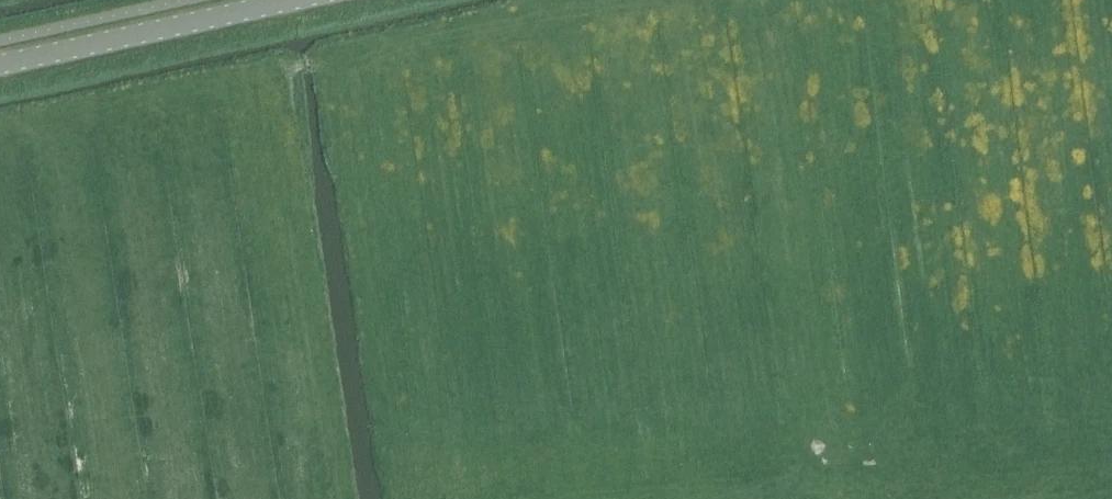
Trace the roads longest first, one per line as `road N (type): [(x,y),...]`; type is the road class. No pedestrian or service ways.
road 1 (tertiary): [(0,69),(293,0)]

